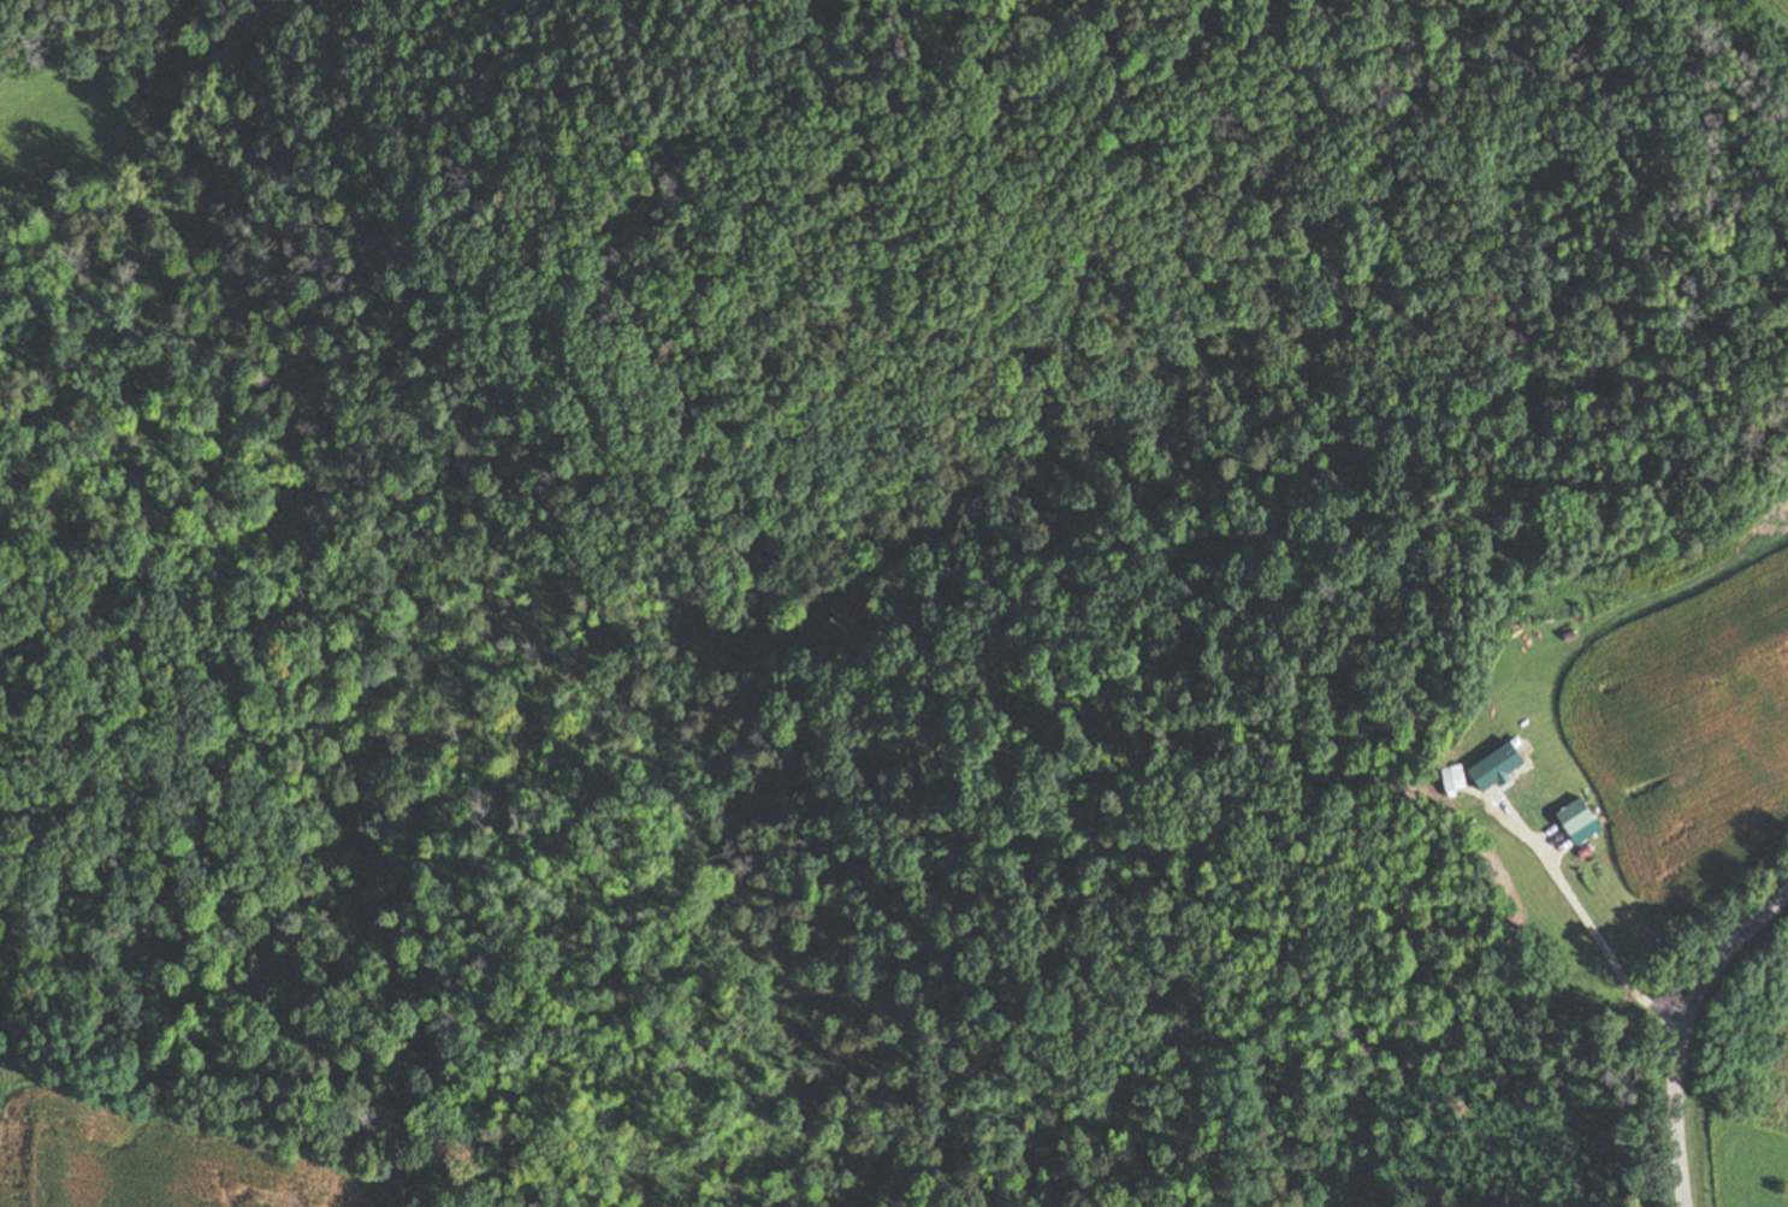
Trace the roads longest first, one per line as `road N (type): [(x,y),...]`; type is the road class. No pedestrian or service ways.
road 1 (residential): [(1685,1206),(1671,1081),(1677,1028),(1704,965),(1787,885)]

